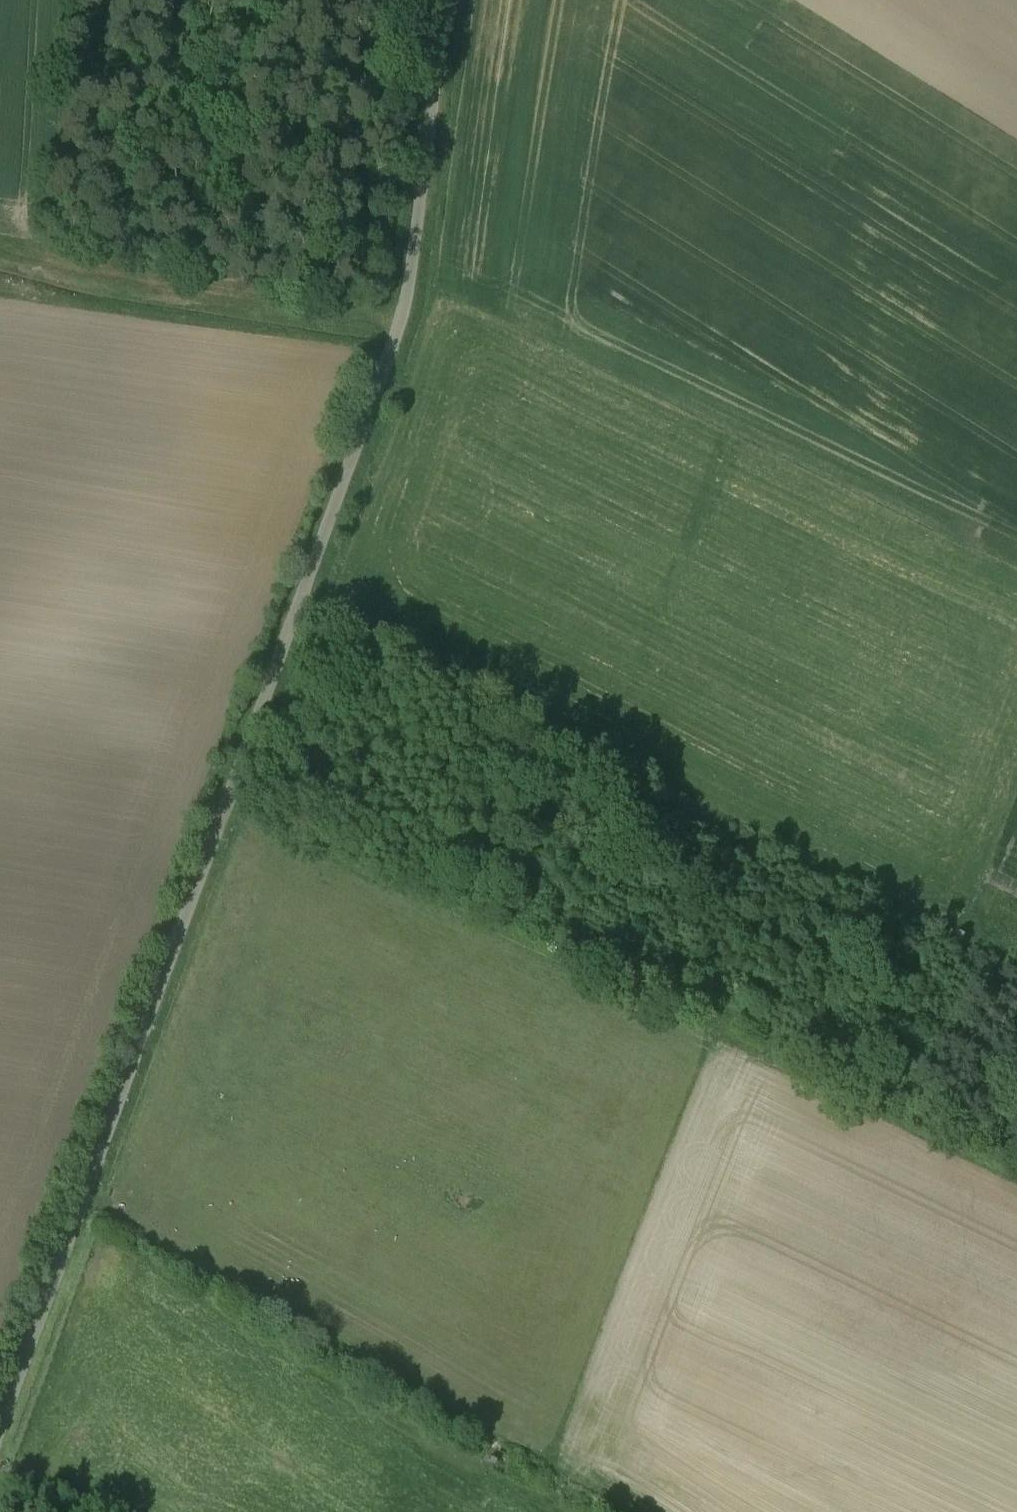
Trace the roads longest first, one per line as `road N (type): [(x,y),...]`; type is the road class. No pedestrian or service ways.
road 1 (unclassified): [(447,0),(404,306),(0,1397)]

